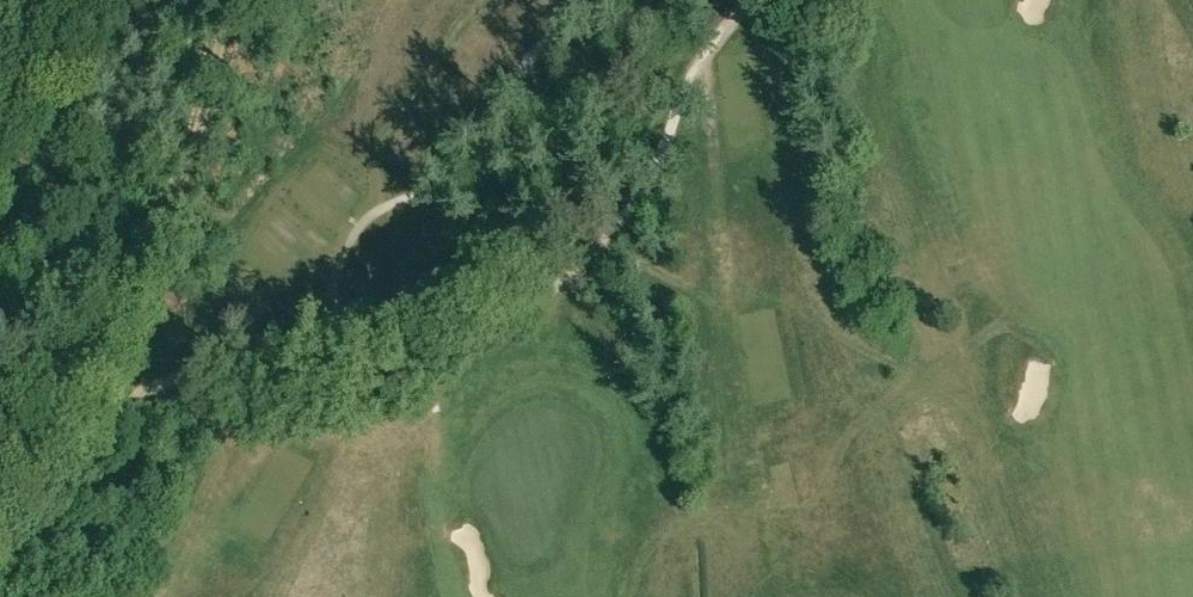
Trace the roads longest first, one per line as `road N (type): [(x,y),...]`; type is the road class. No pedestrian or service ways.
road 1 (track): [(0,539),(88,430),(168,381),(220,375),(322,392),(412,381),(479,346),(616,227),(668,141),(704,50),(748,0)]
road 2 (track): [(236,0),(218,94),(177,224),(0,480)]

